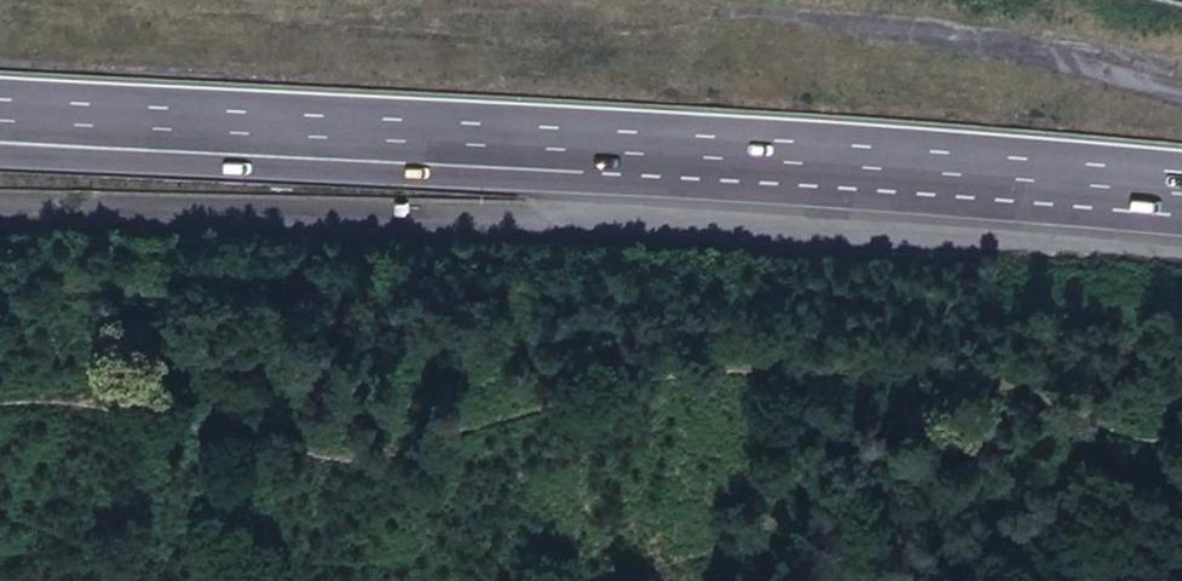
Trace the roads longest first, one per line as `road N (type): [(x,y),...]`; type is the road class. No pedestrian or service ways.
road 1 (track): [(749,368),(592,385),(347,459),(55,401),(0,403)]
road 2 (motorway): [(0,158),(517,179),(656,152)]
road 3 (motorway): [(0,113),(656,152)]
road 4 (motorway): [(656,152),(1181,191)]

